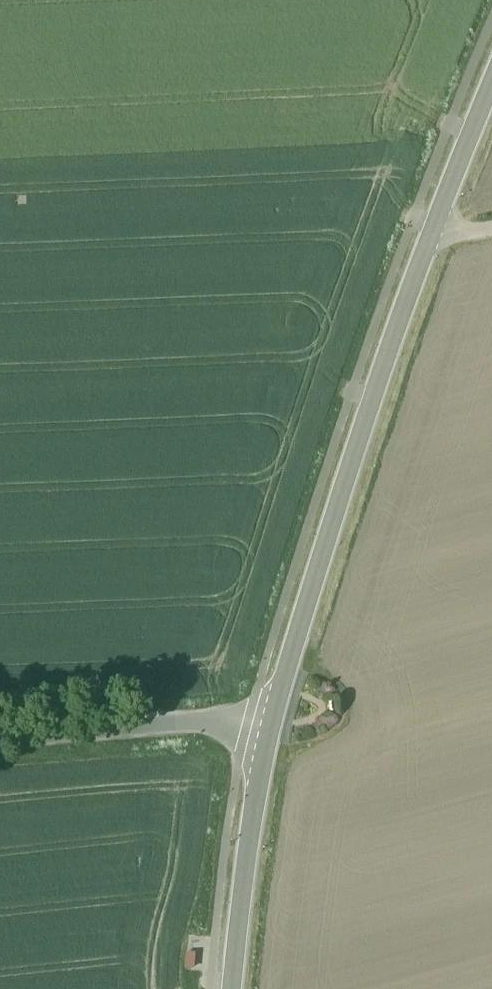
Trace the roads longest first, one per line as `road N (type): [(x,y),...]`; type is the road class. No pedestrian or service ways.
road 1 (secondary): [(416,225),(272,719)]
road 2 (tertiary): [(0,739),(272,719)]
road 3 (secondary): [(272,719),(234,988)]
road 4 (secondary): [(491,22),(416,225)]

